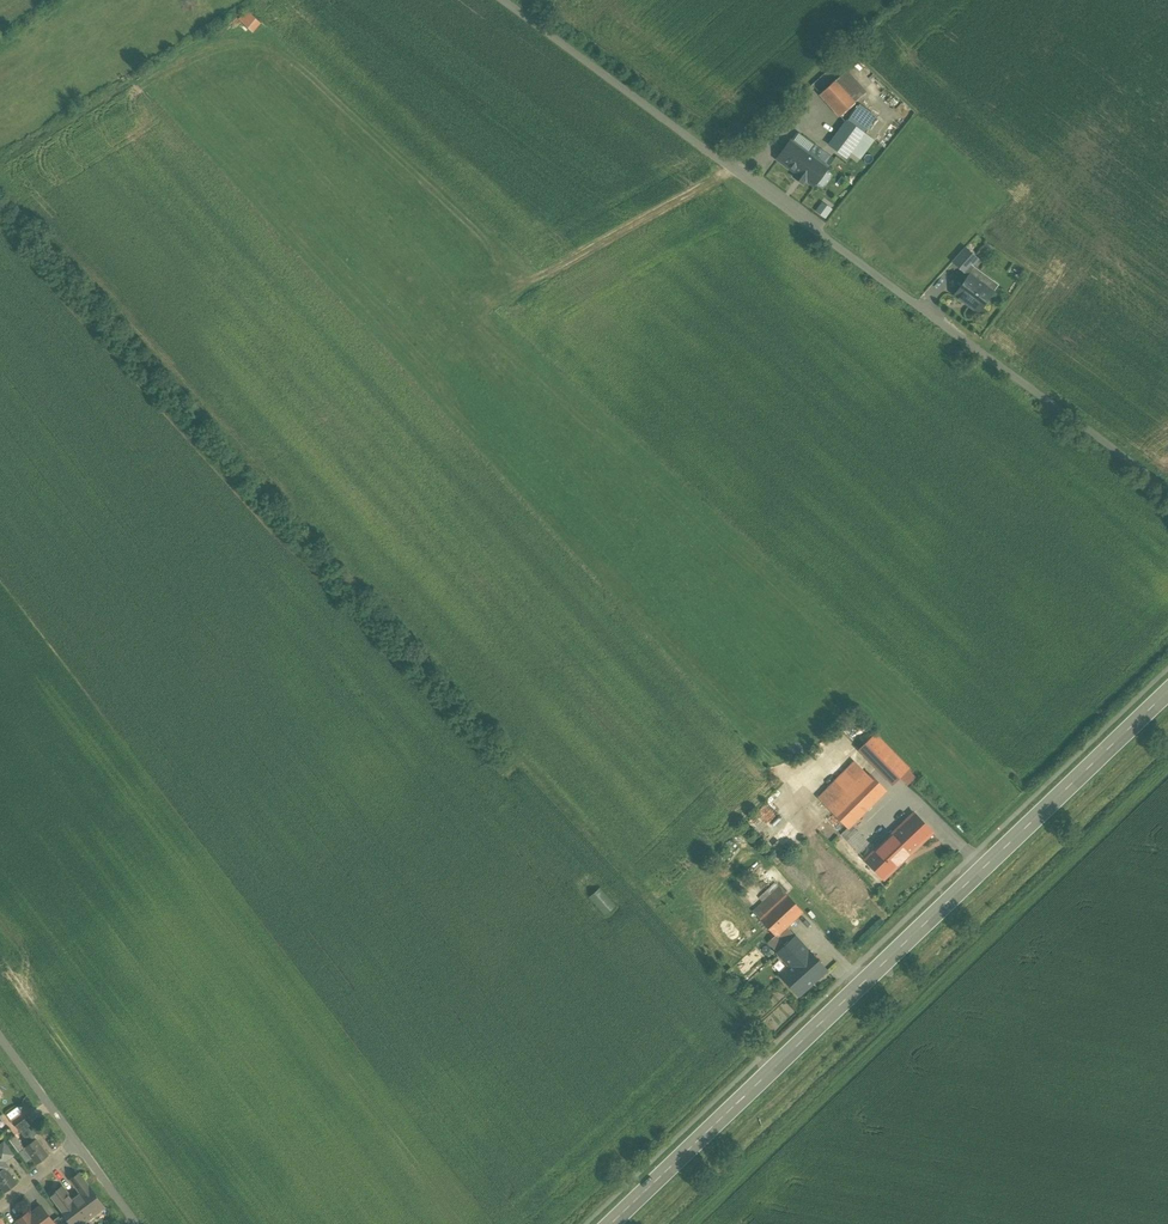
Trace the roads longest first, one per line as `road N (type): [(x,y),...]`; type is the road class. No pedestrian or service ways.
road 1 (unclassified): [(522,0),(1167,489)]
road 2 (secondary): [(609,1223),(1167,691)]
road 3 (unclassified): [(0,1036),(76,1144)]

